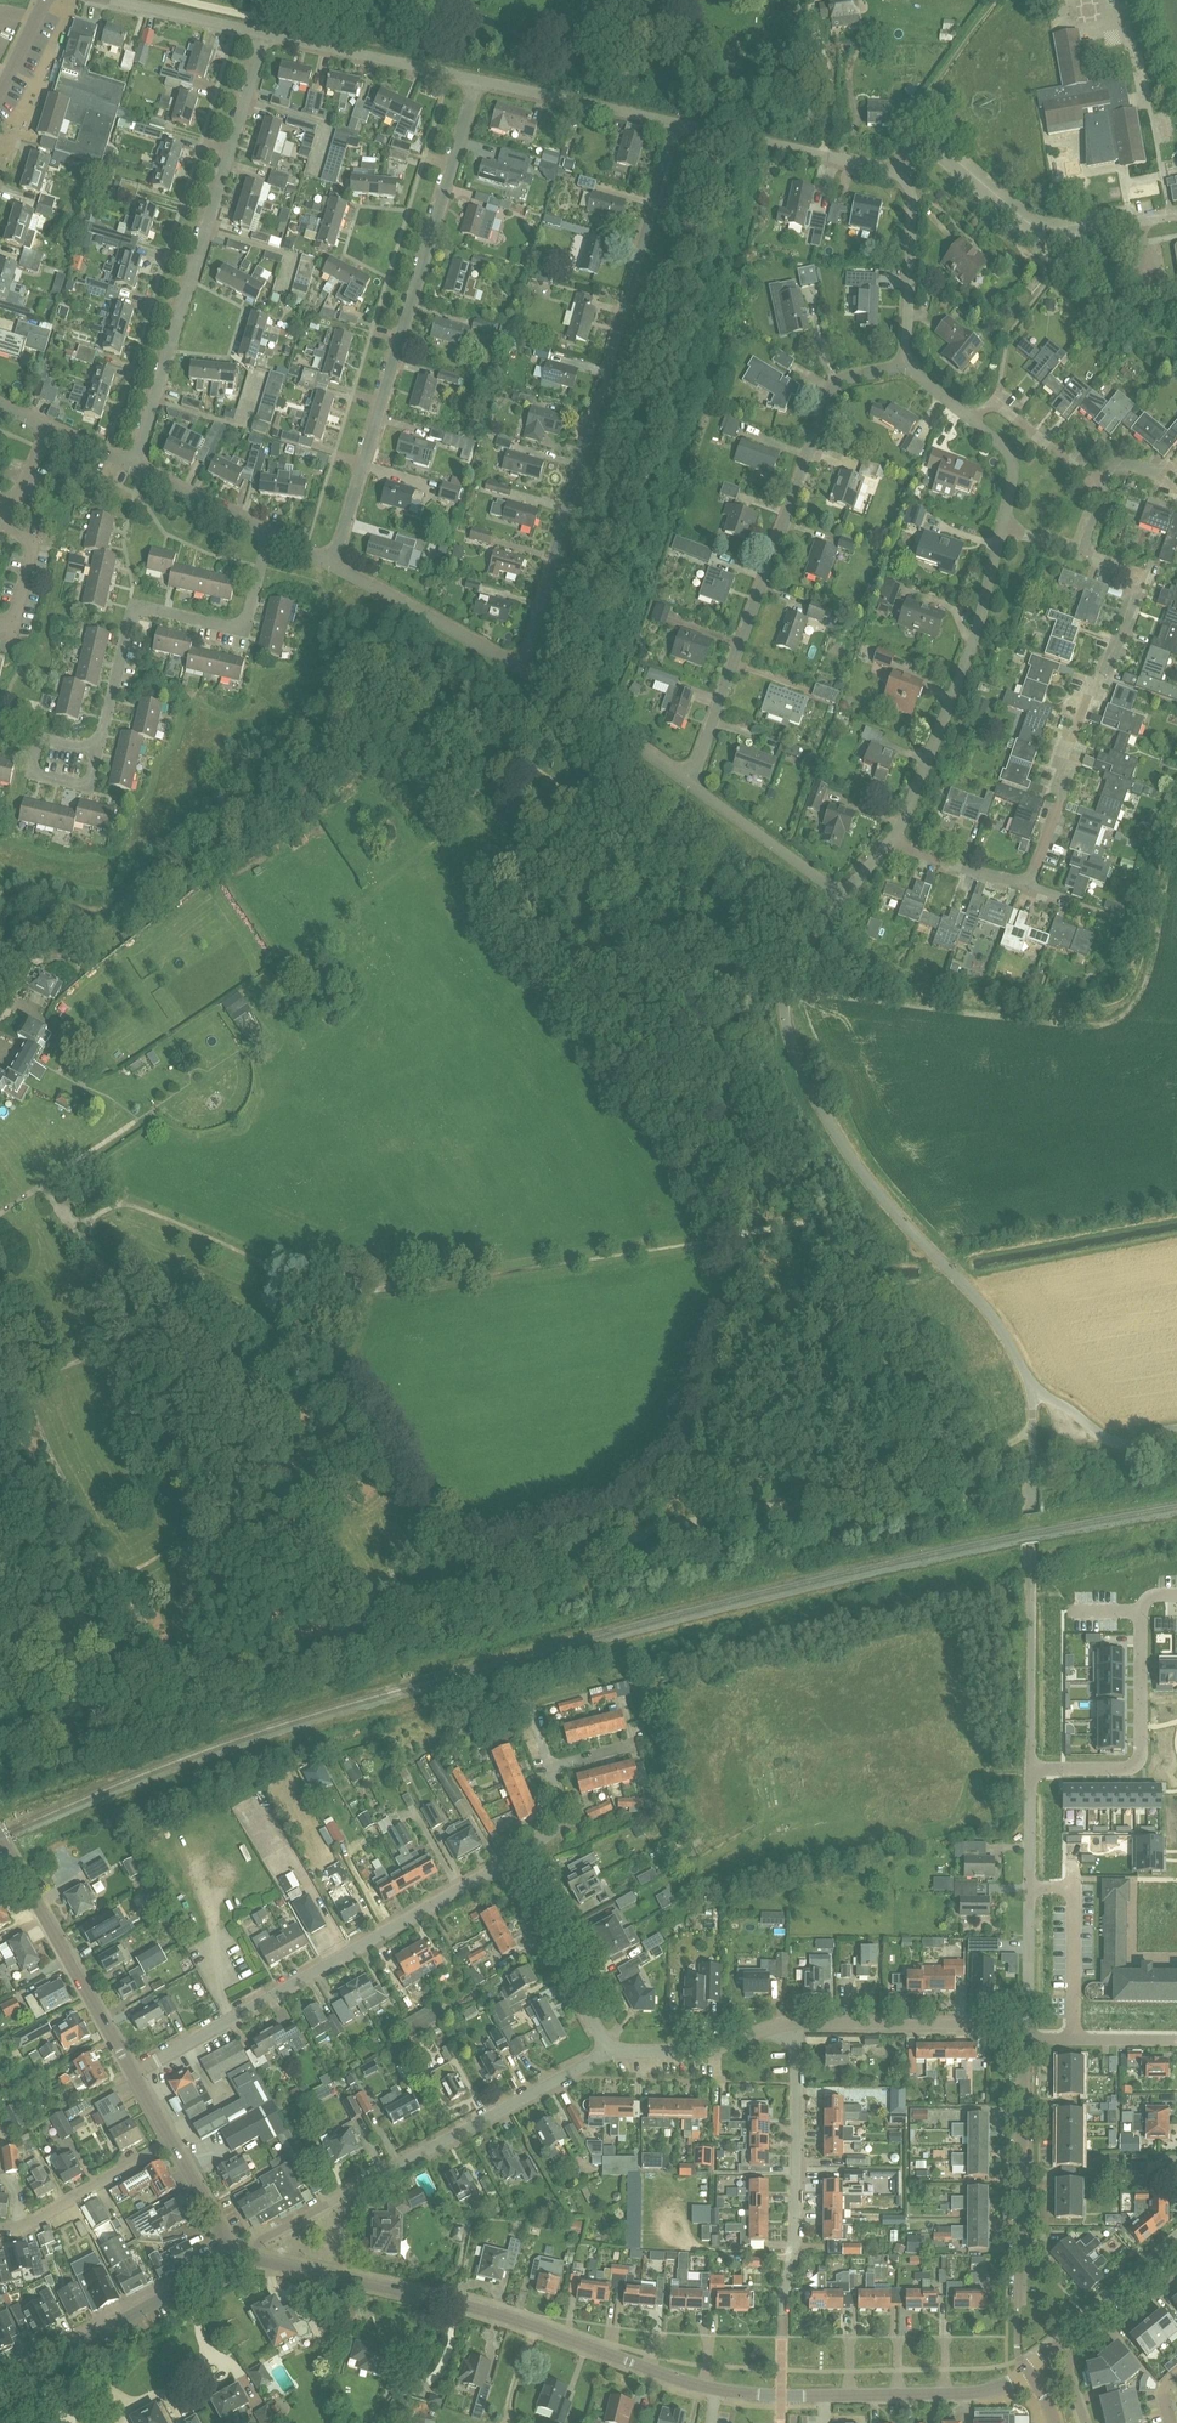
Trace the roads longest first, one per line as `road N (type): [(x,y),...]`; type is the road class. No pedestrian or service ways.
road 1 (residential): [(1030,1386),(996,1321),(849,1153),(788,1037),(789,973),(843,897)]
road 2 (residential): [(521,671),(677,123)]
road 3 (tertiary): [(781,2396),(699,2387),(479,2310),(236,2257)]
road 4 (residential): [(333,567),(477,78)]
road 5 (residential): [(904,369),(860,374),(833,388),(686,781)]
road 6 (residential): [(134,467),(267,34)]
road 7 (residential): [(132,2073),(506,1863)]
road 8 (residential): [(236,2257),(607,2051)]
road 9 (residential): [(1029,886),(1091,686),(1111,667),(1137,591),(1128,570),(1078,553)]
road 10 (residential): [(781,2396),(782,2305),(797,2230),(795,2025)]
road 11 (residential): [(269,533),(245,633),(132,604),(98,749)]
road 12 (residential): [(892,841),(975,639),(1002,527)]
road 13 (residential): [(1176,213),(1040,235),(1017,227),(934,152),(906,154),(891,171)]
road 14 (residential): [(1031,1769),(1137,1763),(1140,1611),(1150,1598),(1176,1594)]
road 15 (tertiary): [(132,2073),(0,1833)]
road 16 (tertiary): [(0,2384),(236,2257)]
road 17 (residential): [(1018,2306),(1025,2040)]
road 18 (residential): [(1026,2026),(1031,1769)]
road 19 (residential): [(1026,2026),(795,2025)]
road 20 (residential): [(11,631),(34,542),(9,523),(11,504),(49,428)]
road 21 (residential): [(891,171),(677,123)]
road 22 (residential): [(521,671),(333,567)]
road 23 (residential): [(477,78),(267,34)]
road 24 (residential): [(607,2051),(506,1863)]
road 25 (track): [(189,0),(354,35),(380,0)]
road 26 (residential): [(904,369),(913,199),(911,186),(891,171)]
road 27 (tertiary): [(826,2396),(983,2393),(1028,2371)]
road 28 (residential): [(677,123),(477,78)]
road 29 (residential): [(1085,2422),(1070,2360),(1176,2269)]
road 30 (residential): [(686,781),(521,671)]
road 31 (residential): [(843,897),(686,781)]
road 32 (residential): [(0,2228),(23,2226),(173,2144)]
road 33 (unclassified): [(1176,2247),(1028,2371)]
road 34 (residential): [(607,2051),(707,2049),(795,2025)]
road 35 (residential): [(1030,1386),(1109,1441),(1176,1437)]
road 36 (residential): [(267,34),(111,0)]
road 37 (residential): [(1092,480),(996,401),(971,417)]
road 38 (residential): [(1176,2039),(1025,2040)]
road 39 (residential): [(269,533),(134,467)]
road 40 (residential): [(892,841),(1029,886)]
road 41 (tertiary): [(236,2257),(173,2144)]
road 42 (residential): [(1002,527),(1014,461),(971,417)]
road 43 (residential): [(506,1863),(559,1828),(549,1766)]
road 44 (residential): [(39,740),(34,773),(83,785),(98,749)]

